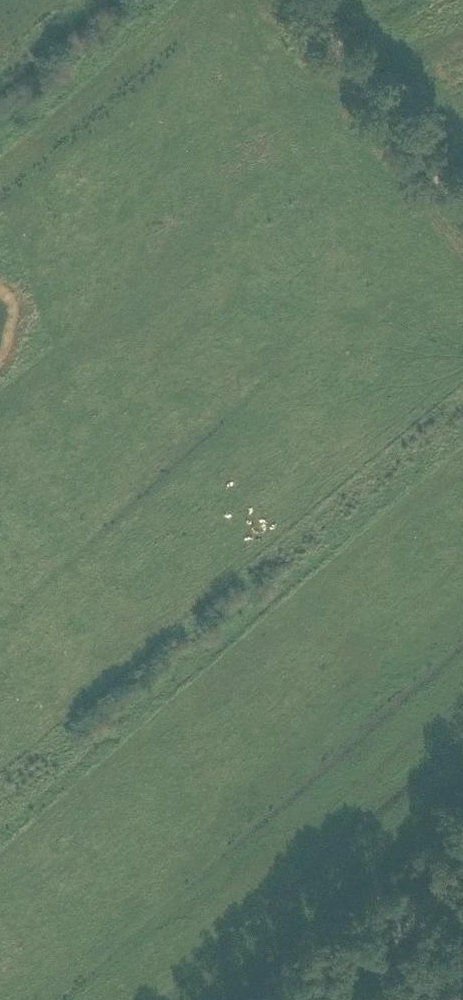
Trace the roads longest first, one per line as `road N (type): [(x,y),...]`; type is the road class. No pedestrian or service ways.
road 1 (track): [(462,214),(299,0)]
road 2 (track): [(319,999),(462,877)]

